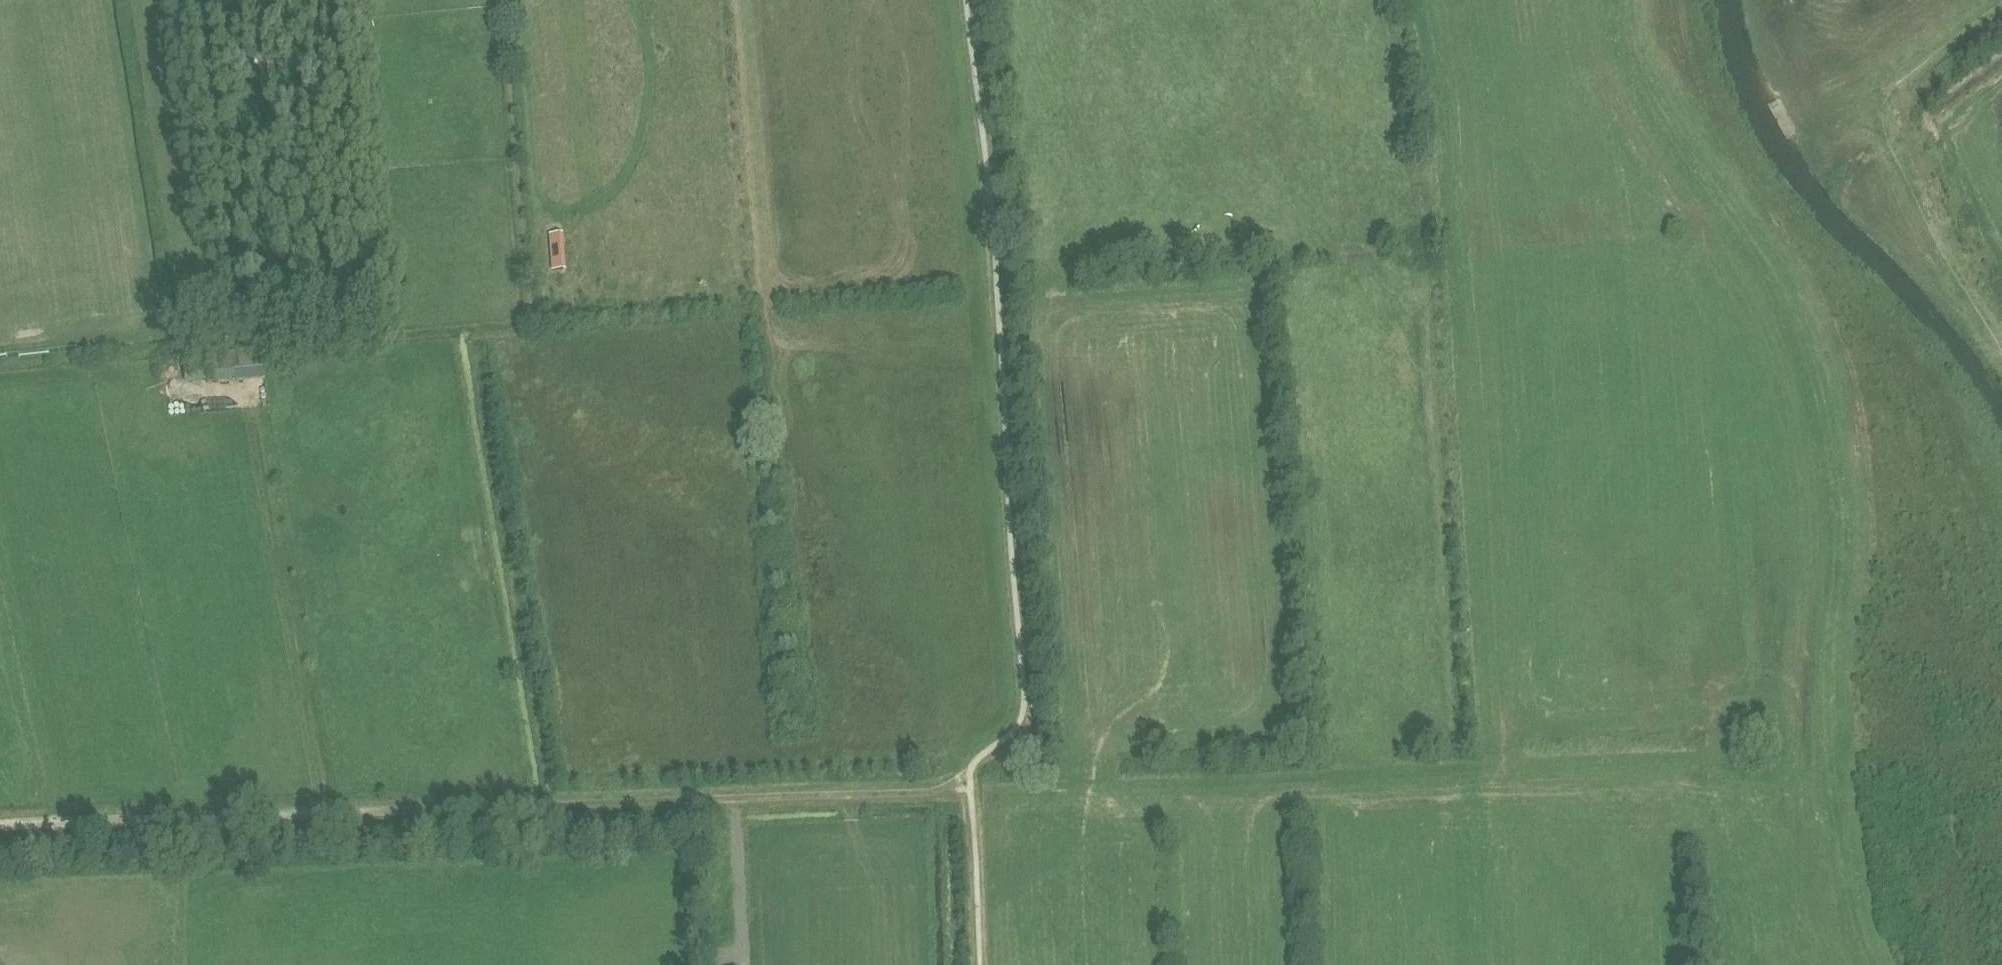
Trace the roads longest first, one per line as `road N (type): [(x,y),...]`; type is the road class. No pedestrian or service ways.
road 1 (track): [(1691,764),(0,826)]

